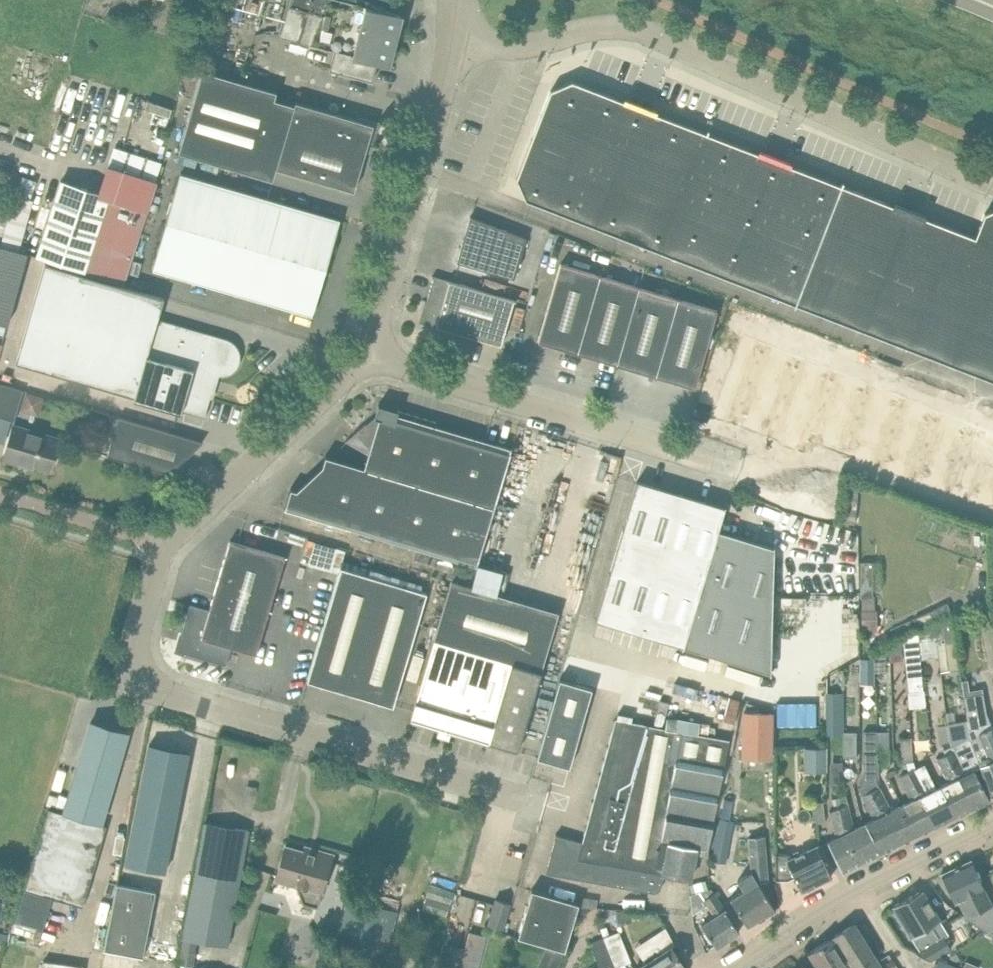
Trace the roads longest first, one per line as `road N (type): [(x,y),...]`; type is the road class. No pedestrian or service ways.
road 1 (unclassified): [(481,886),(502,813),(479,784),(150,684),(136,640),(163,544)]
road 2 (unclassified): [(992,184),(644,32),(604,27),(505,45),(451,44)]
road 3 (unclassified): [(731,472),(367,348)]
road 4 (unclassified): [(367,348),(451,44)]
road 5 (residential): [(992,817),(852,888),(729,967)]
road 6 (unclassified): [(163,544),(367,348)]
road 7 (unclassified): [(163,544),(0,495)]

